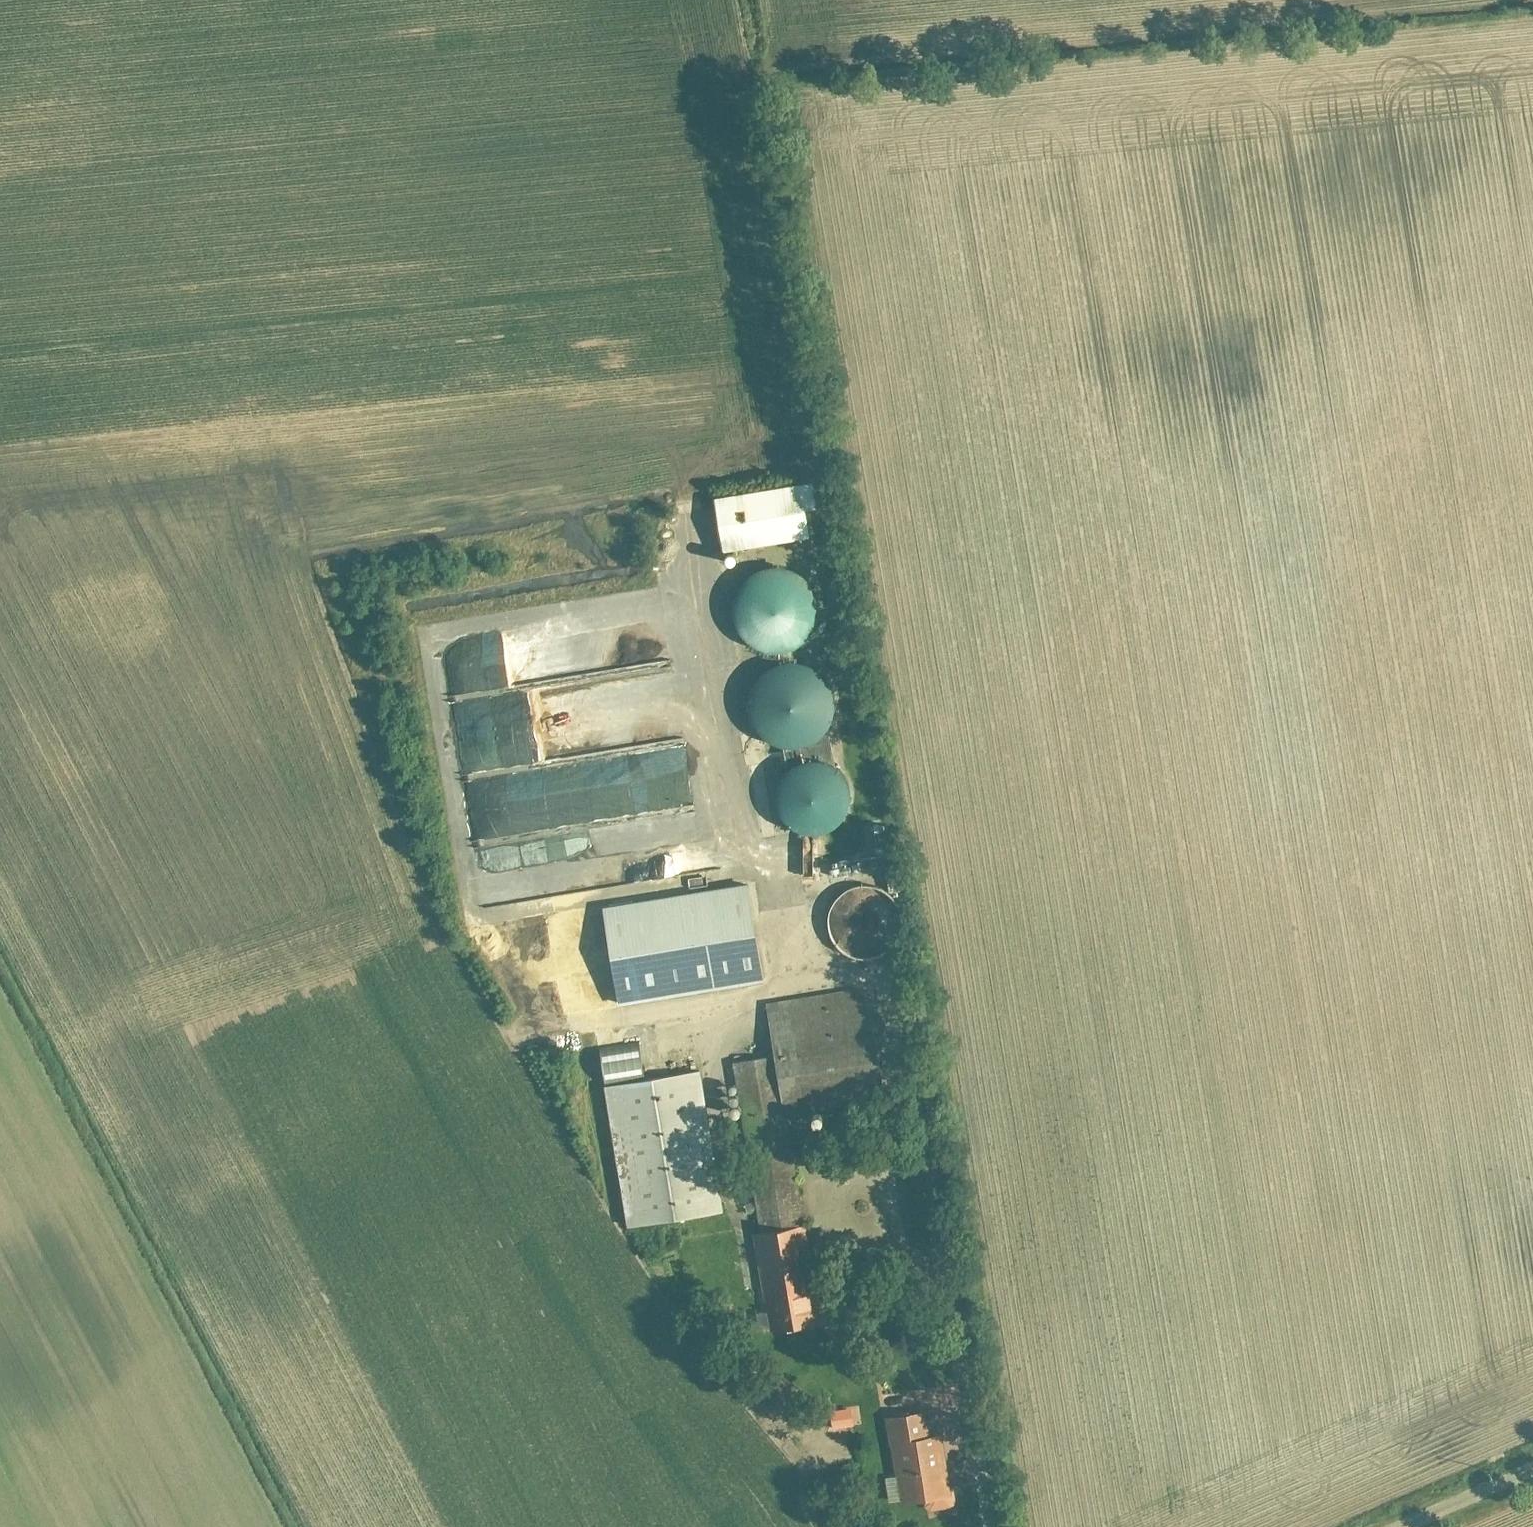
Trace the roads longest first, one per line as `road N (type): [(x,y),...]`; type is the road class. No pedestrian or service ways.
road 1 (unclassified): [(1401,1526),(1532,1471)]

